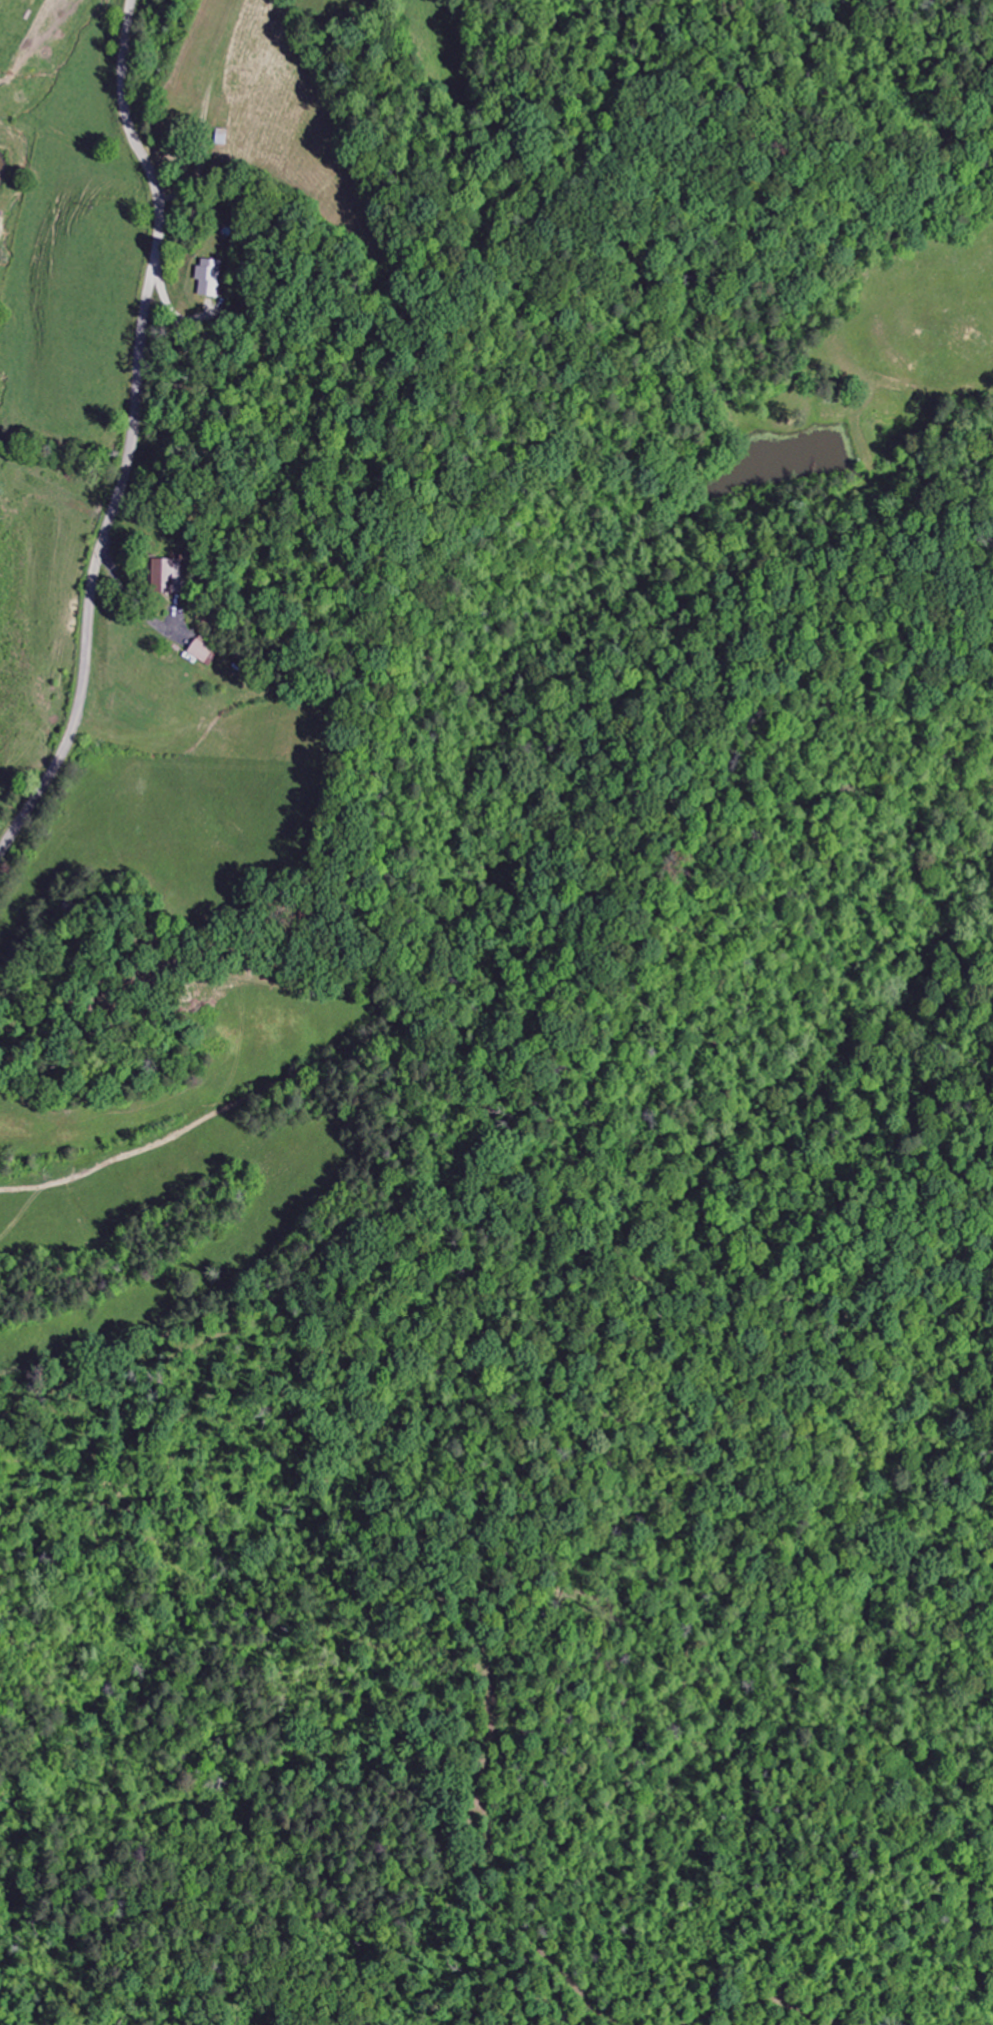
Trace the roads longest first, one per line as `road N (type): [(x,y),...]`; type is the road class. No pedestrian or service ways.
road 1 (residential): [(0,856),(76,718),(95,568),(131,447),(160,219),(124,94),(132,0)]

